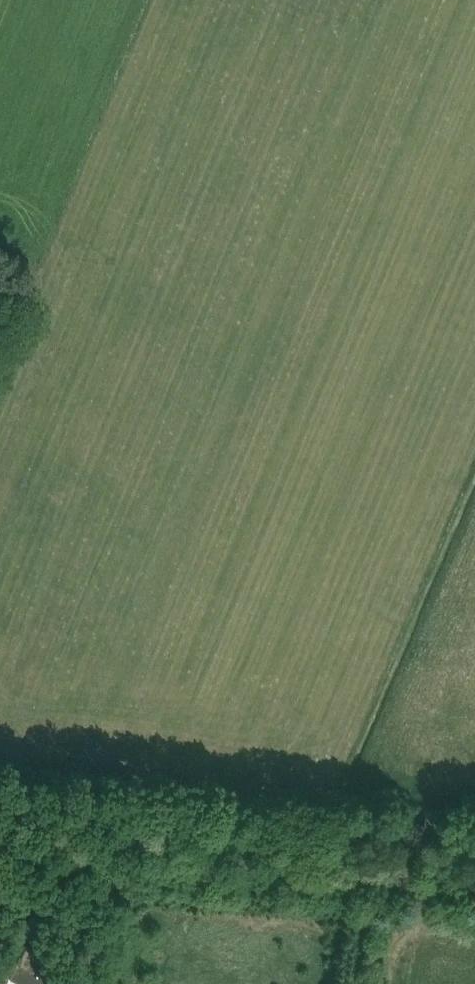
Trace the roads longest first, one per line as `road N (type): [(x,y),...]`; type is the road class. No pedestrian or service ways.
road 1 (track): [(0,831),(474,881)]

